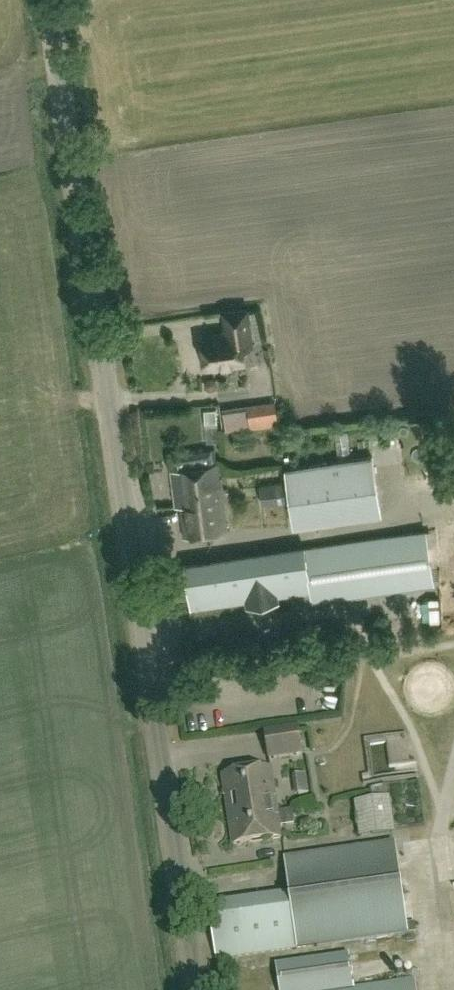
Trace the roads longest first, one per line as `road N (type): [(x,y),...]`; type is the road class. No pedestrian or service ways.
road 1 (unclassified): [(199,989),(50,0)]

